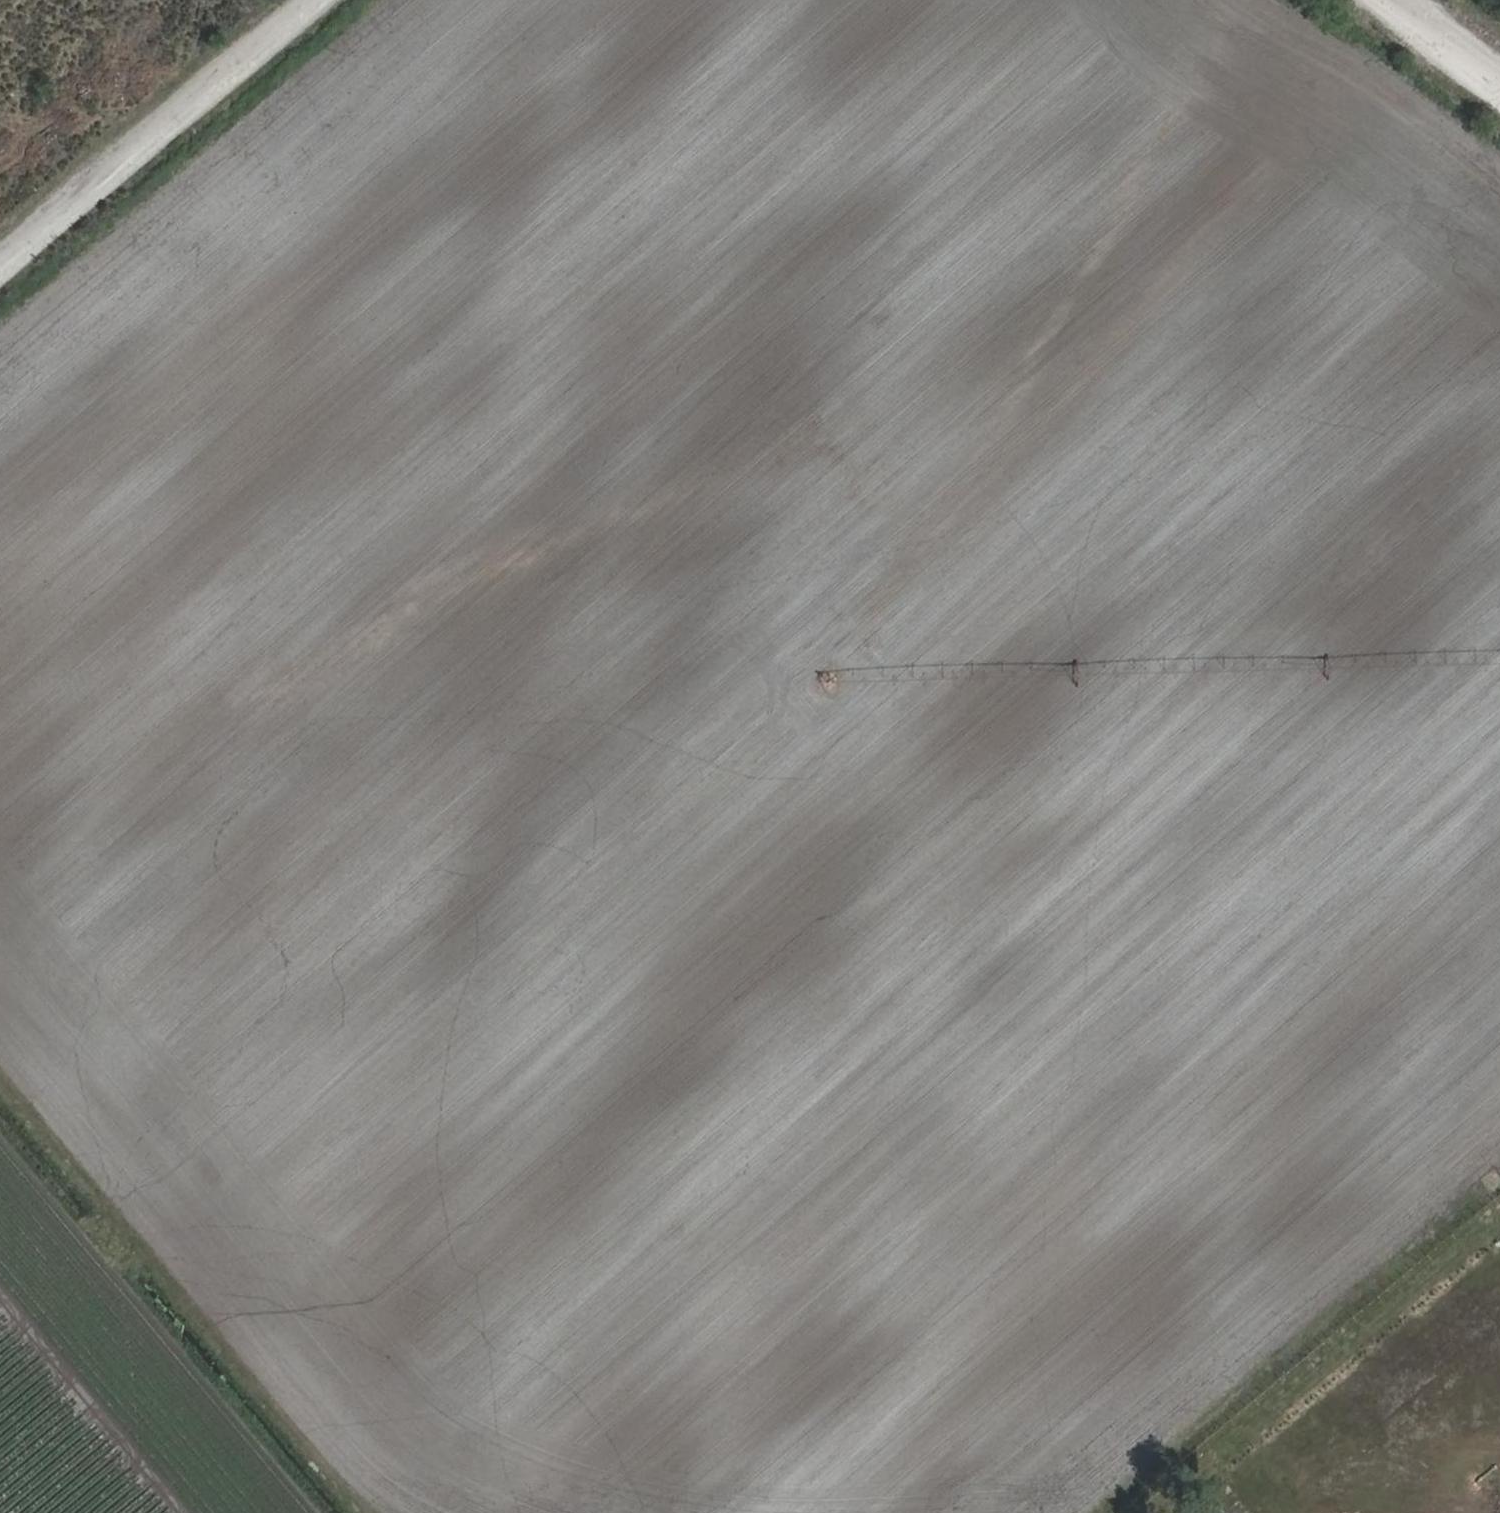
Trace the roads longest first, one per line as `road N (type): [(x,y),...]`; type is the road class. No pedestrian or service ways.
road 1 (track): [(0,267),(307,0)]
road 2 (track): [(1393,0),(1499,81)]

